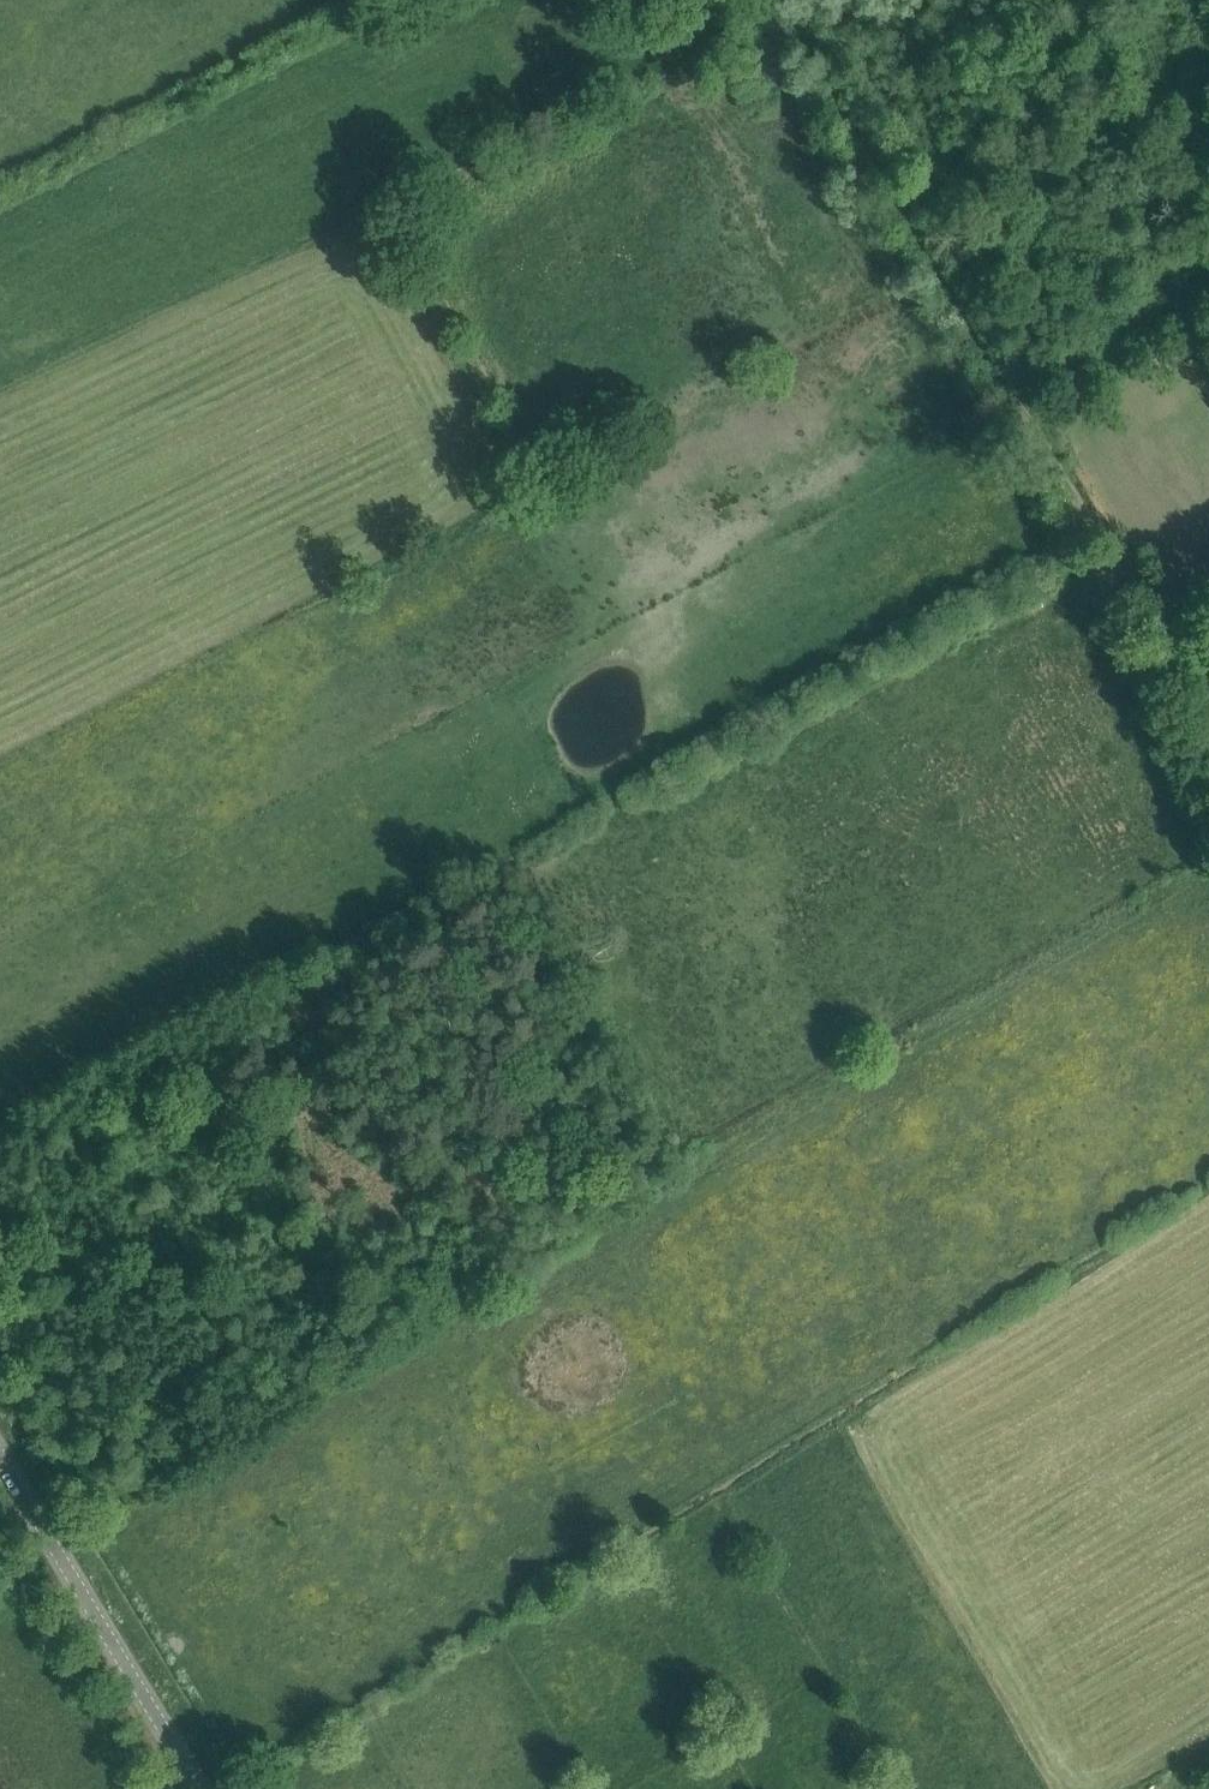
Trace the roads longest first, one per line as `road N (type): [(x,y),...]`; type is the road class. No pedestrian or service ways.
road 1 (track): [(808,0),(1208,687)]
road 2 (unclassified): [(200,1788),(0,1454)]

